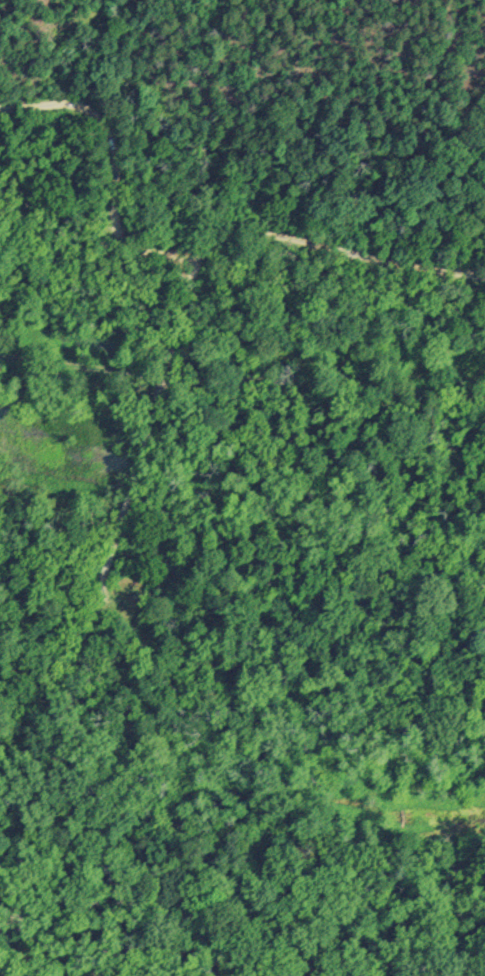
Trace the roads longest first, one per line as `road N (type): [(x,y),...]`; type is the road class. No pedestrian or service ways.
road 1 (residential): [(191,250),(187,297),(81,657),(15,934)]
road 2 (residential): [(484,278),(257,233),(172,253),(129,248),(117,232),(115,161),(99,122),(70,105),(0,108)]
road 3 (track): [(15,934),(81,955),(124,946),(195,949),(288,975)]

